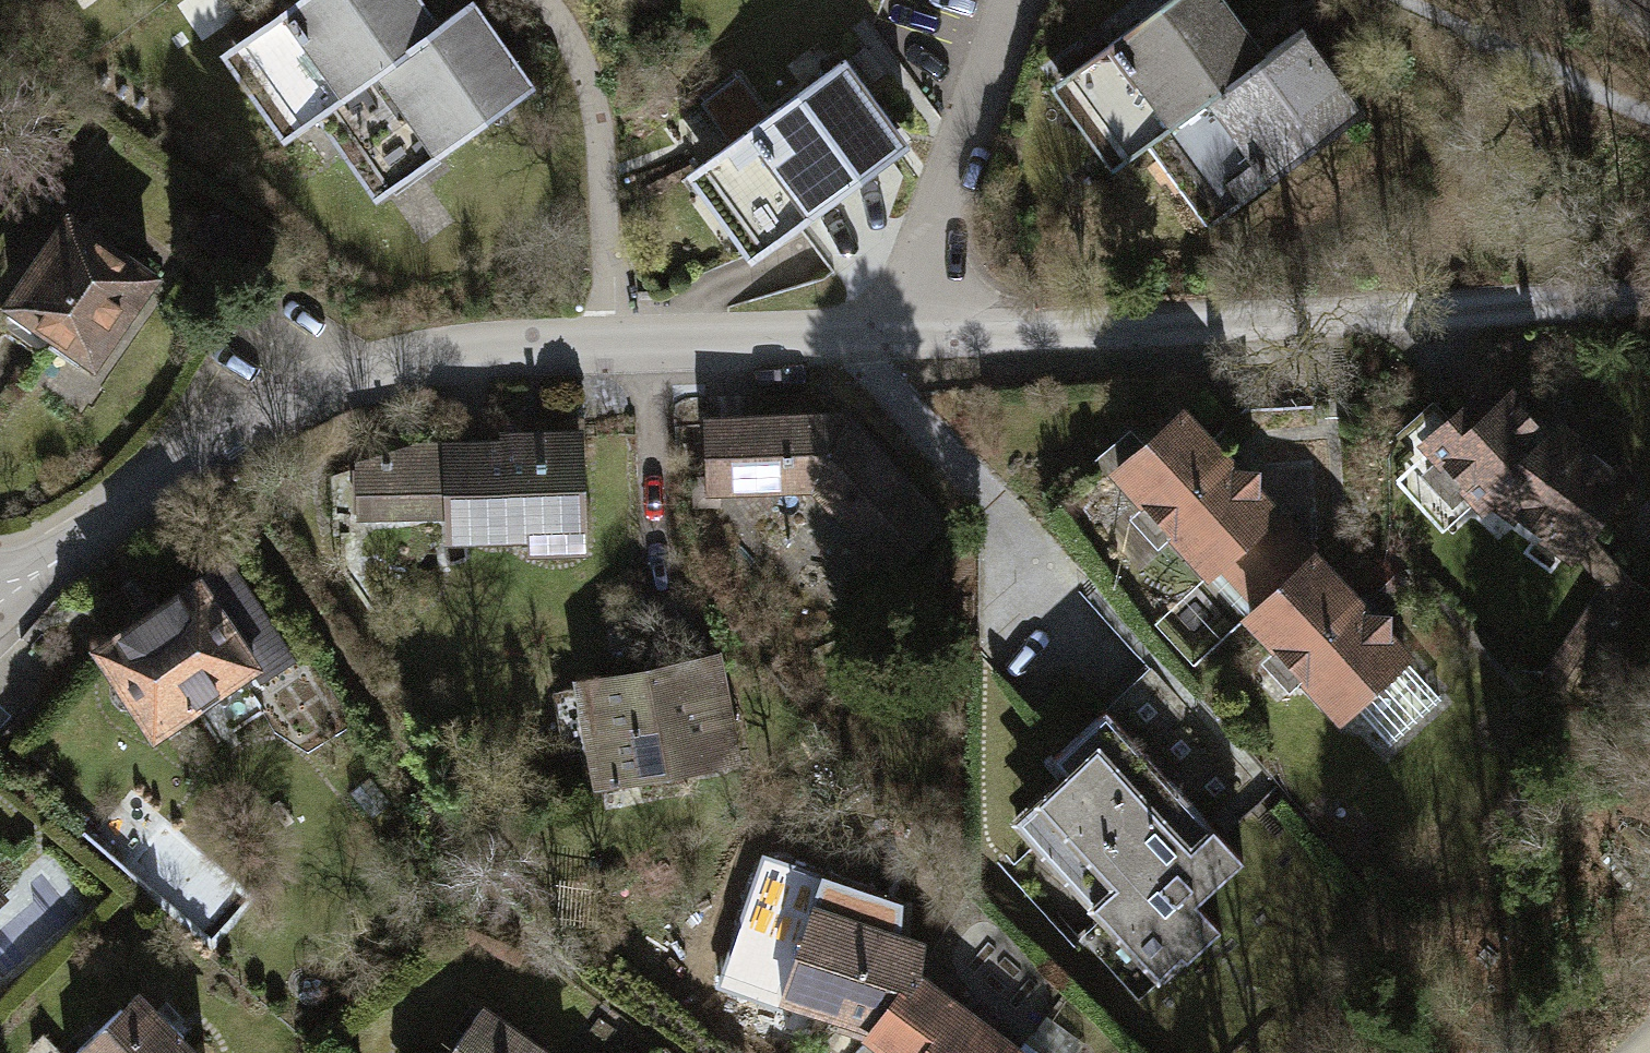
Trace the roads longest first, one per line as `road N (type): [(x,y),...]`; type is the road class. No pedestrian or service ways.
road 1 (residential): [(0,599),(192,451),(353,379),(465,353),(906,335)]
road 2 (residential): [(906,335),(1506,305)]
road 3 (residential): [(906,335),(929,237),(1012,0)]
road 4 (track): [(1506,305),(1649,306)]

